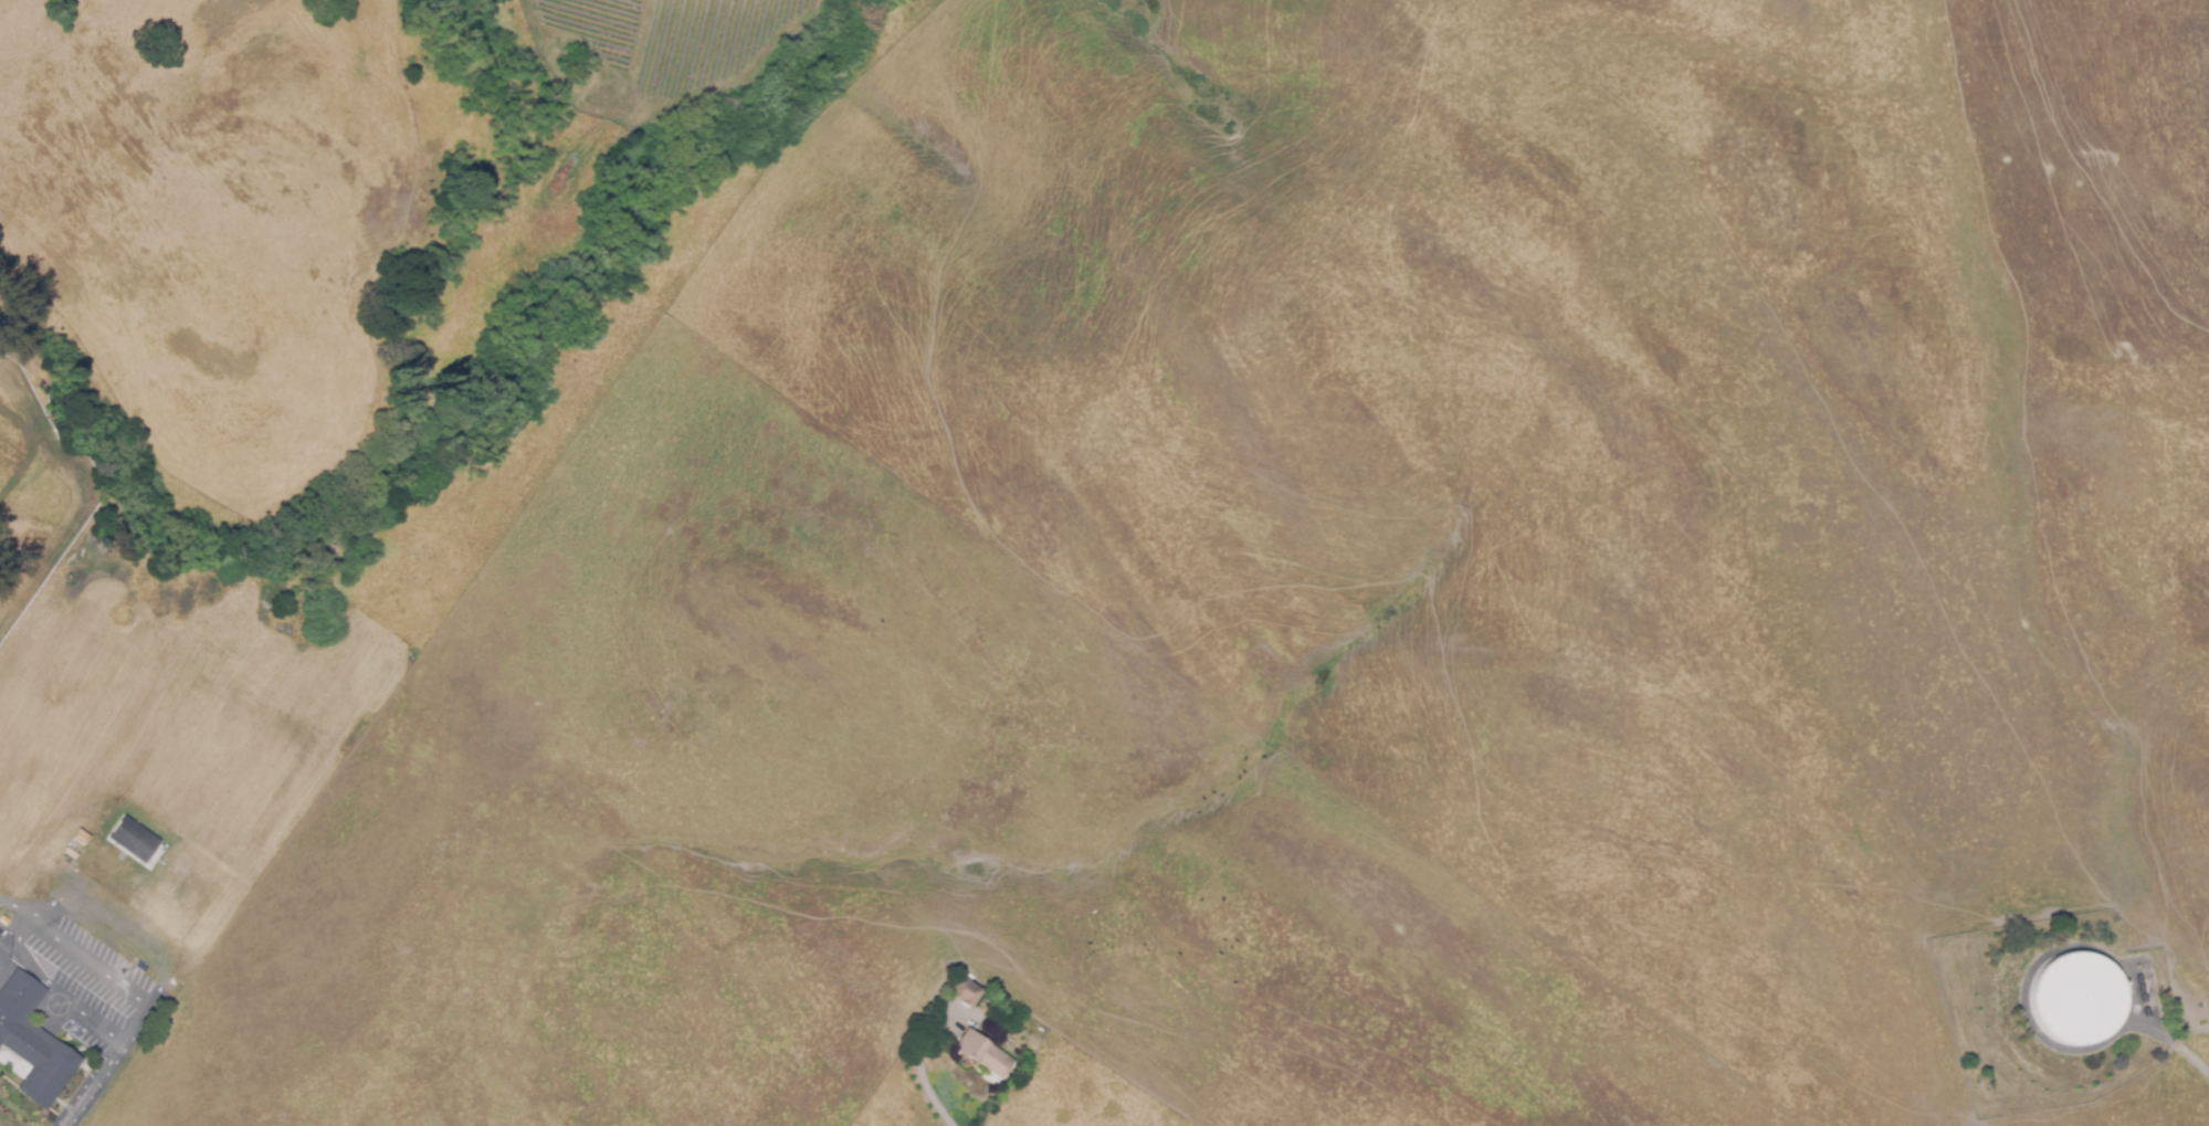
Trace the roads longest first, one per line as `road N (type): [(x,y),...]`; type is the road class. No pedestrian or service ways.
road 1 (residential): [(113,1125),(884,0)]
road 2 (residential): [(1225,0),(1437,156)]

